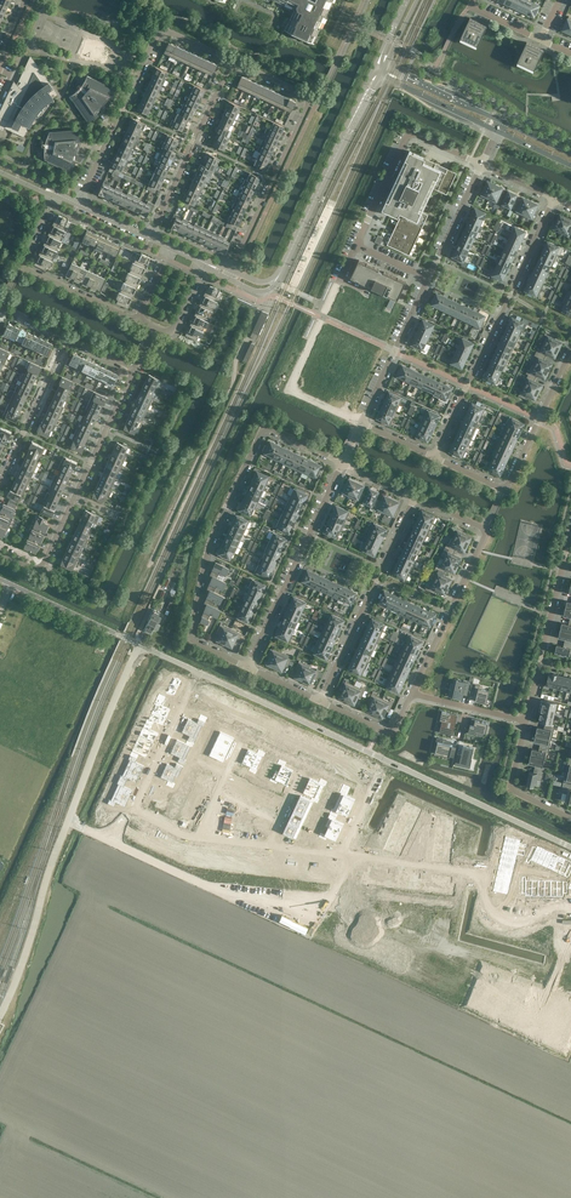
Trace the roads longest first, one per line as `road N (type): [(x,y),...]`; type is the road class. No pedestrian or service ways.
road 1 (tertiary): [(0,1015),(139,644)]
road 2 (residential): [(250,668),(191,638),(210,542),(266,428),(343,462)]
road 3 (residential): [(556,200),(434,458)]
road 4 (residential): [(231,270),(309,98),(230,59)]
road 5 (residential): [(415,496),(487,529),(412,693)]
road 6 (residential): [(434,458),(504,489),(570,353)]
road 7 (residential): [(250,668),(343,462)]
road 8 (residential): [(415,496),(320,701)]
road 9 (residential): [(43,566),(135,368)]
road 10 (residential): [(138,320),(21,263),(55,192)]
road 11 (tertiary): [(570,847),(383,760)]
road 12 (tertiary): [(383,760),(201,673)]
road 13 (residential): [(482,165),(411,133),(358,243)]
road 14 (residential): [(378,768),(197,683)]
road 15 (residential): [(79,204),(164,28)]
road 16 (residential): [(150,237),(230,59)]
road 17 (residential): [(570,533),(526,721)]
road 18 (residential): [(362,424),(432,276)]
road 19 (residential): [(0,484),(68,338)]
road 20 (tertiary): [(139,644),(0,579)]
road 21 (residential): [(145,812),(132,805),(197,683)]
road 22 (residential): [(336,856),(488,872)]
road 23 (residential): [(340,147),(282,271)]
road 24 (residential): [(526,721),(512,789),(570,817)]
road 25 (tertiary): [(380,71),(498,132)]
road 26 (tertiary): [(503,122),(388,68)]
road 27 (residential): [(488,872),(485,903),(499,919),(519,923),(570,906)]
road 28 (residential): [(412,693),(390,733),(320,701)]
road 29 (residential): [(432,276),(482,165)]

